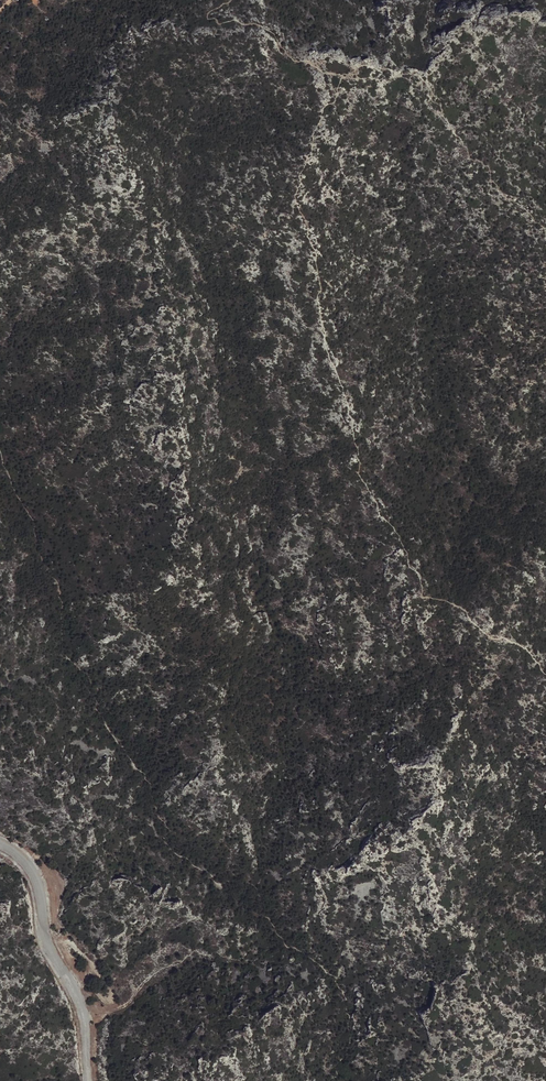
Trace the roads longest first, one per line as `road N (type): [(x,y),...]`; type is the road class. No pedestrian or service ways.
road 1 (unclassified): [(0,842),(35,874),(47,942),(80,1004),(89,1080)]

